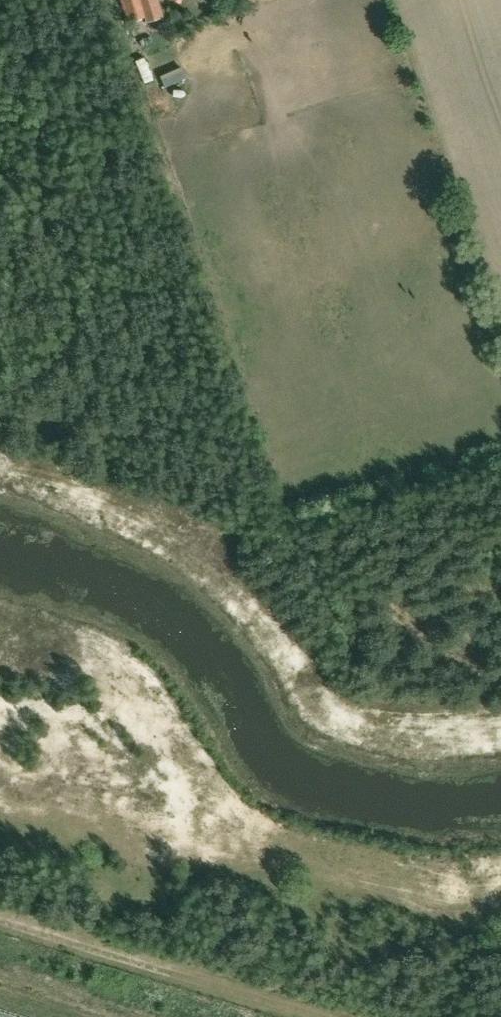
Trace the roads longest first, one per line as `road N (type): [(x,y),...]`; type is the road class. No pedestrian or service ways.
road 1 (track): [(0,918),(317,1016)]

